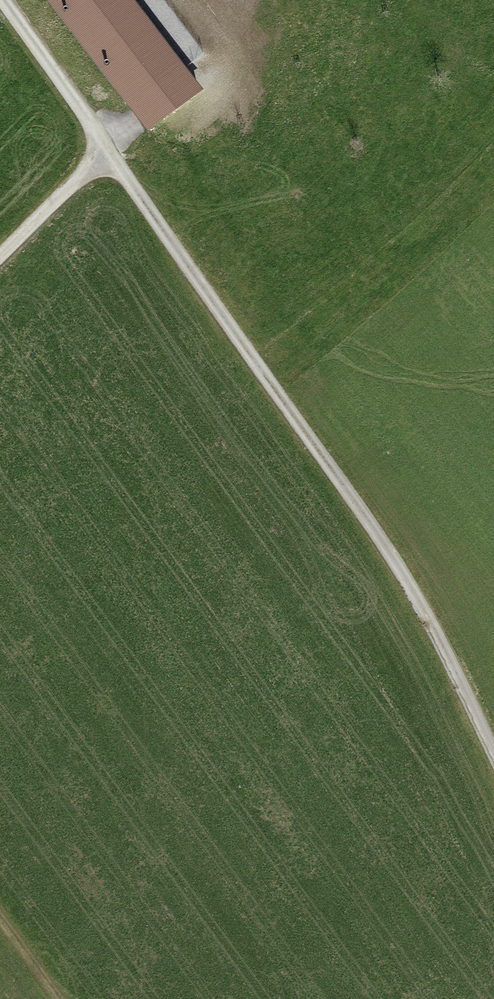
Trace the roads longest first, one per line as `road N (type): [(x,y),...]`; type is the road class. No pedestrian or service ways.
road 1 (track): [(105,138),(225,300),(415,593),(493,754)]
road 2 (track): [(0,256),(105,138)]

